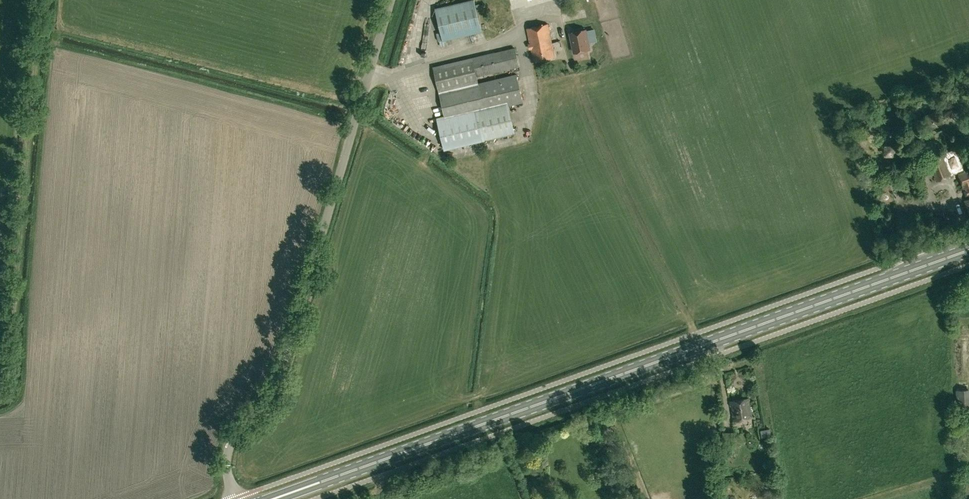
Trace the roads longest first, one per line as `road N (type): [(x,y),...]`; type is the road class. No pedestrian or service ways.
road 1 (primary): [(274,498),(968,252)]
road 2 (unclassified): [(233,498),(224,458),(266,406),(396,0)]

